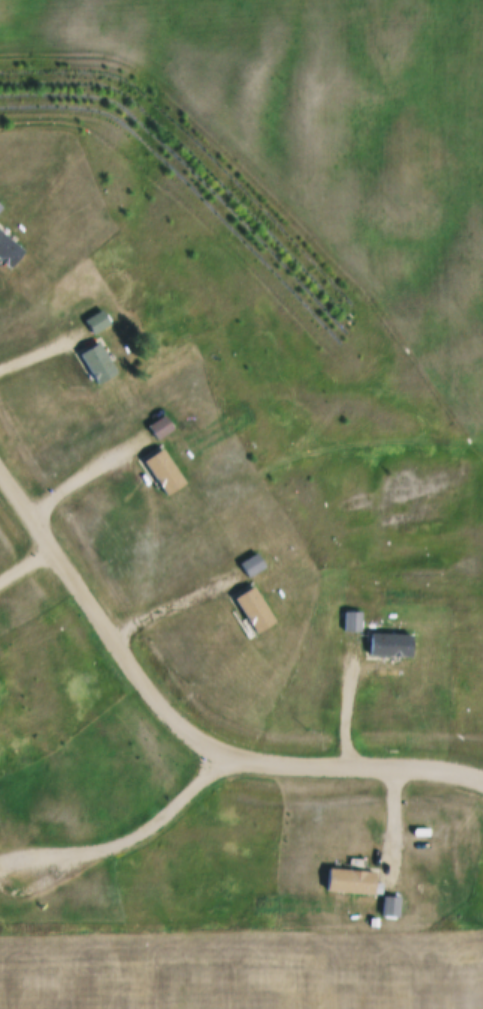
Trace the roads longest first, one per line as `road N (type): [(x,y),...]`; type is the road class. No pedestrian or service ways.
road 1 (residential): [(0,468),(171,716),(204,745),(270,763),(482,773)]

